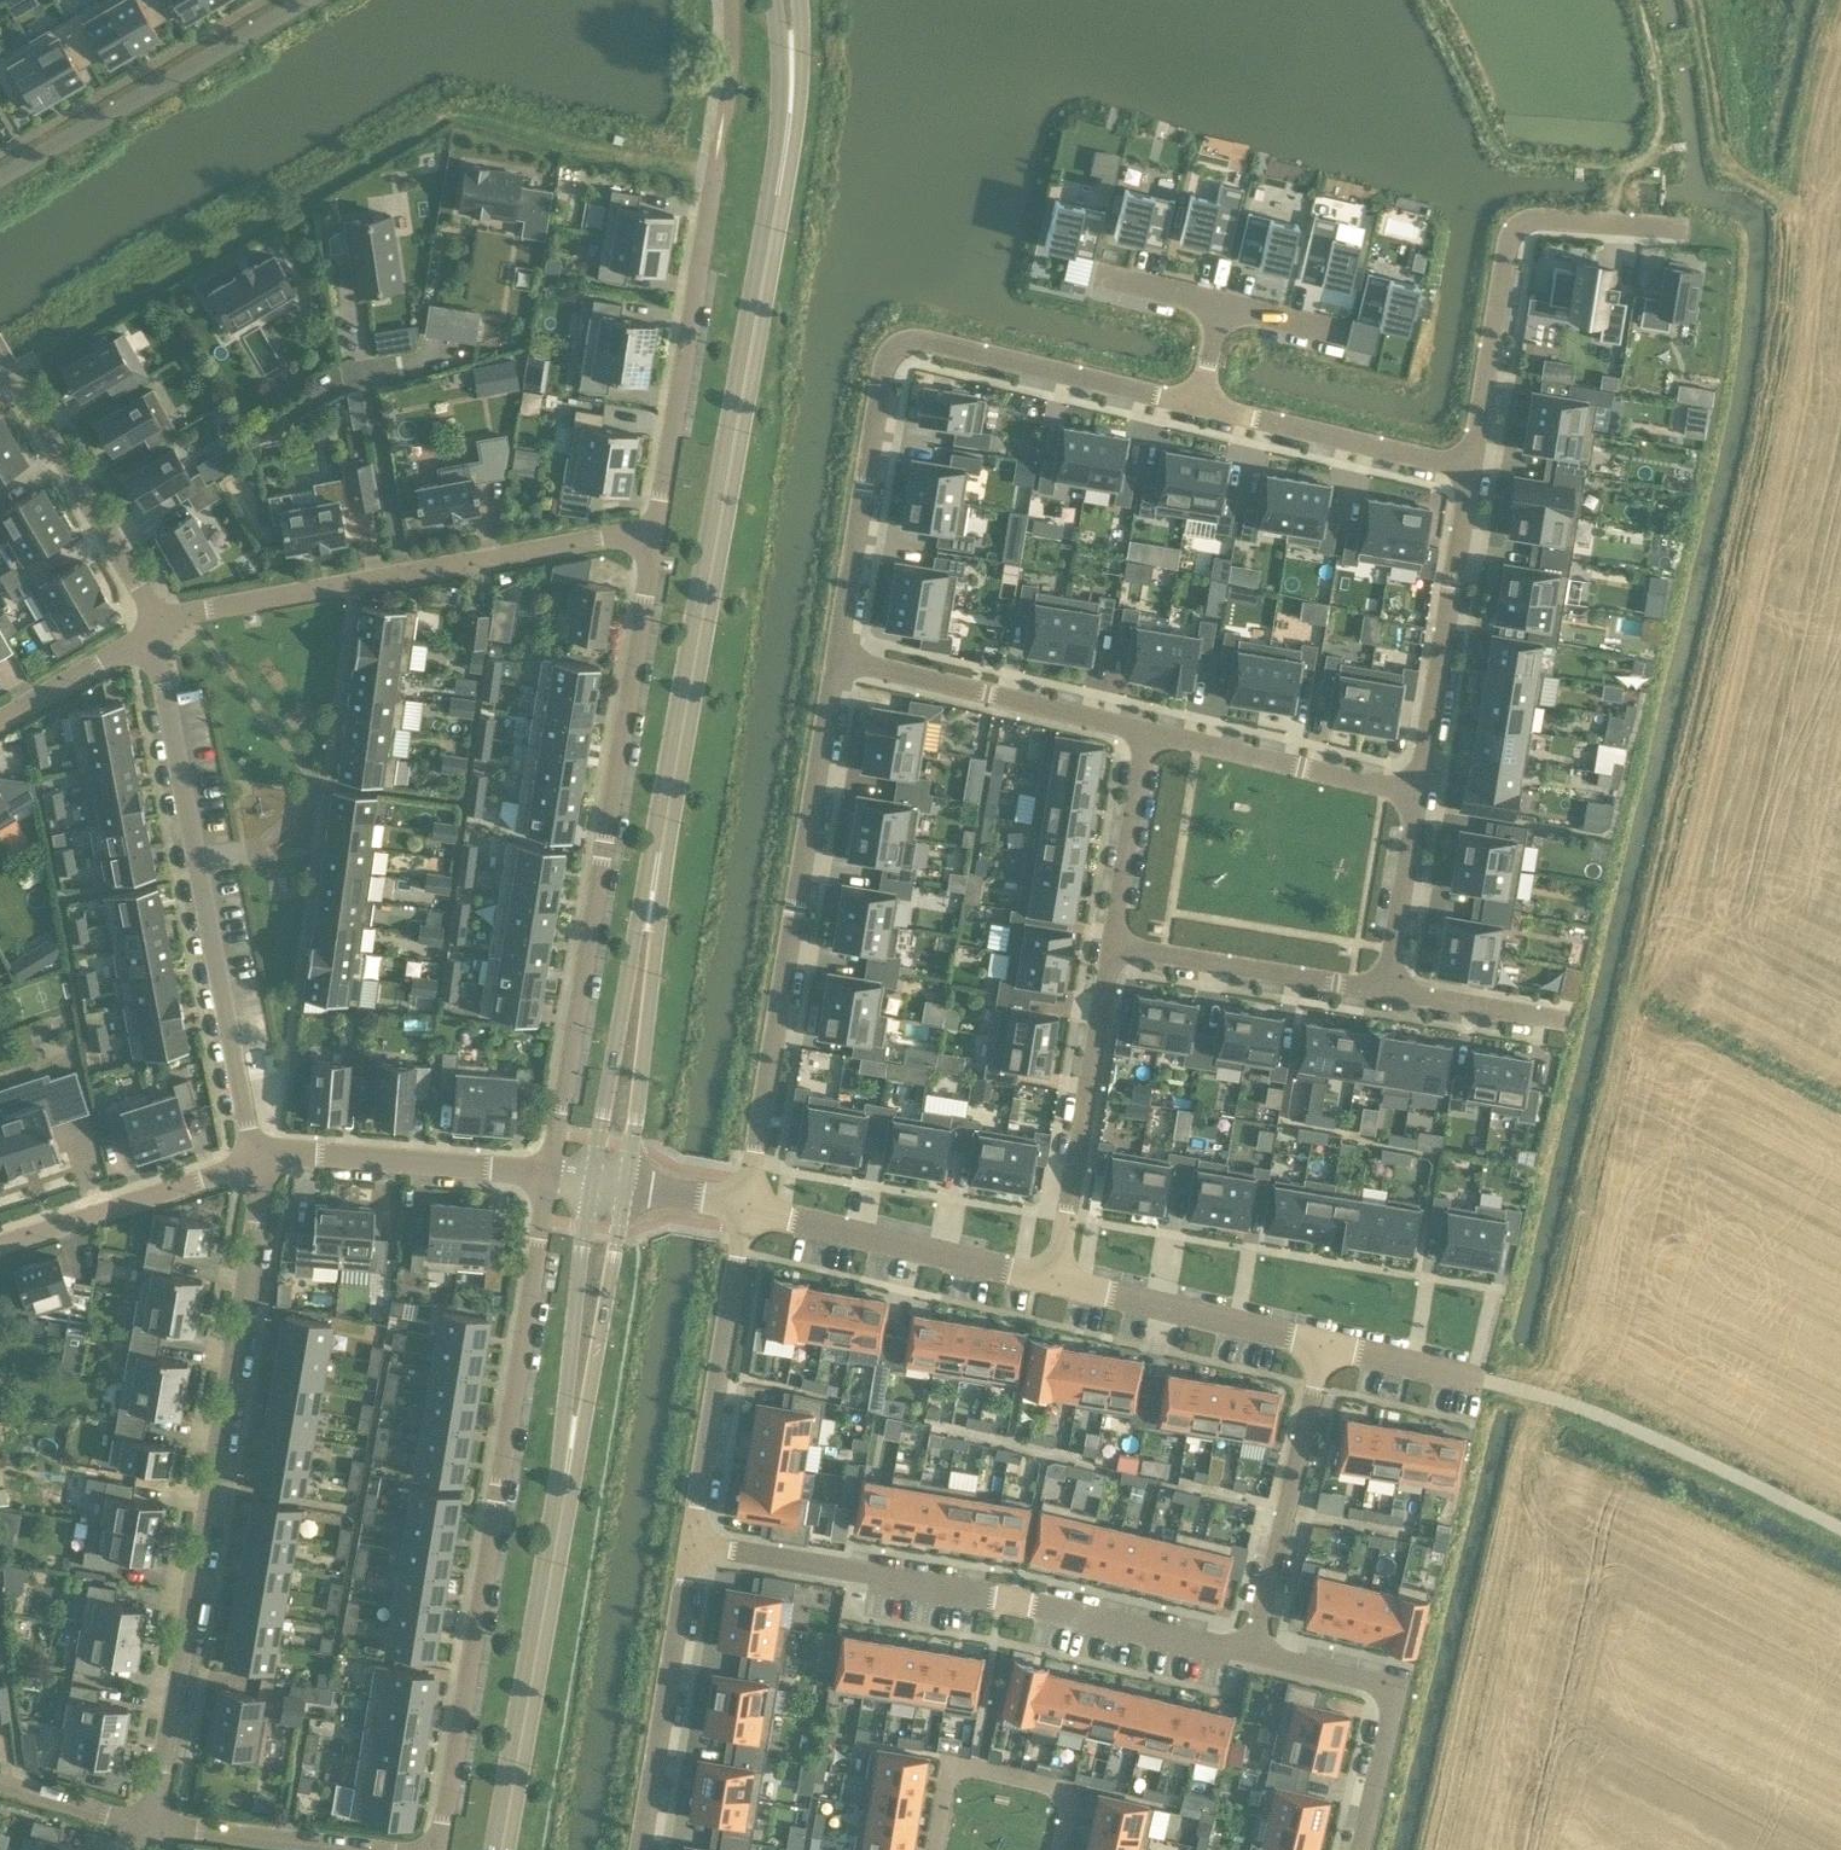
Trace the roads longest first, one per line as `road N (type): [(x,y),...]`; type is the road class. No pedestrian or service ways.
road 1 (tertiary): [(608,1186),(655,868),(786,145),(788,0)]
road 2 (residential): [(550,1176),(435,1849)]
road 3 (residential): [(153,1827),(262,1218),(253,1165)]
road 4 (tertiary): [(500,1849),(608,1186)]
road 5 (residential): [(654,540),(550,1176)]
road 6 (residential): [(1197,406),(927,345),(898,349),(882,375),(834,660)]
road 7 (residential): [(1251,1654),(1001,1595),(687,1546)]
road 8 (residential): [(834,660),(746,1210)]
road 9 (residential): [(253,1165),(153,633)]
road 10 (residential): [(654,540),(602,538),(186,614),(153,633)]
road 11 (residential): [(1471,468),(1508,244),(1517,230),(1553,221),(1678,230)]
road 12 (residential): [(714,190),(654,540)]
road 13 (residential): [(746,1210),(687,1546)]
road 14 (residential): [(1111,946),(1055,1281)]
road 15 (residential): [(1417,794),(1471,468)]
road 16 (residential): [(1146,729),(834,660)]
road 17 (residential): [(746,1210),(1055,1281)]
road 18 (residential): [(1251,1654),(1398,1689),(1358,1849)]
road 19 (residential): [(1325,1347),(1251,1654)]
road 20 (residential): [(687,1546),(638,1849)]
road 21 (residential): [(550,1176),(292,1153),(253,1165)]
road 22 (residential): [(153,633),(146,599),(14,376)]
road 23 (residential): [(1471,468),(1197,406)]
road 24 (residential): [(1417,794),(1146,729)]
road 25 (residential): [(1055,1281),(1325,1347)]
road 26 (residential): [(1111,946),(1382,990)]
road 27 (residential): [(253,1165),(0,1246)]
road 28 (residential): [(932,1849),(949,1772),(978,1768),(1069,1796),(1061,1849)]
road 29 (residential): [(1146,729),(1111,946)]
road 30 (residential): [(365,1849),(153,1827)]
road 31 (residential): [(1382,990),(1417,794)]
road 32 (residential): [(1382,990),(1557,1021)]
road 33 (residential): [(153,633),(0,721)]
road 34 (residential): [(1325,1347),(1485,1380)]
road 35 (residential): [(153,1827),(0,1778)]
road 36 (residential): [(608,1186),(746,1210)]
road 37 (residential): [(1217,301),(1346,333)]
road 38 (residential): [(1097,271),(1217,301)]

